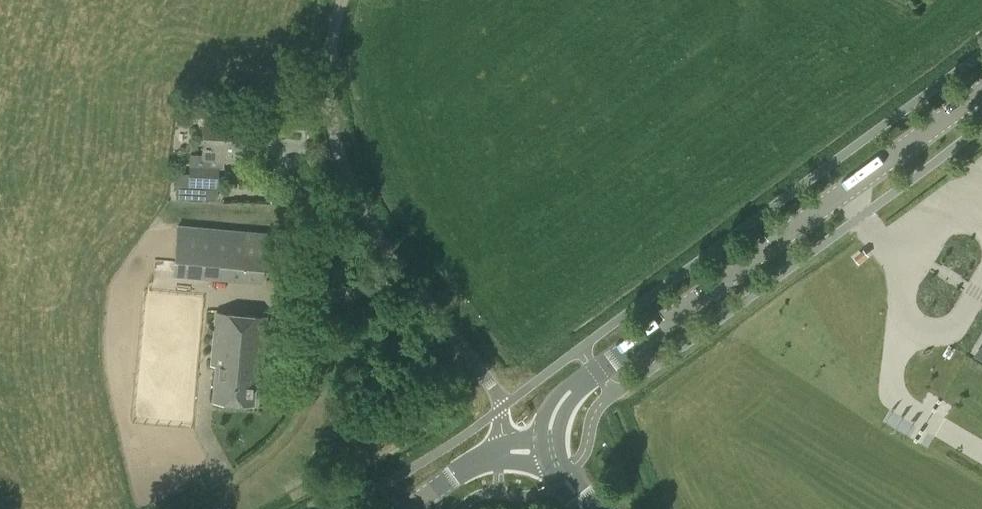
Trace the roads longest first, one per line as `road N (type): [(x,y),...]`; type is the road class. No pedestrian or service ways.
road 1 (tertiary): [(551,450),(557,410),(581,383),(981,92)]
road 2 (unclassified): [(502,408),(358,195),(331,77),(340,0)]

